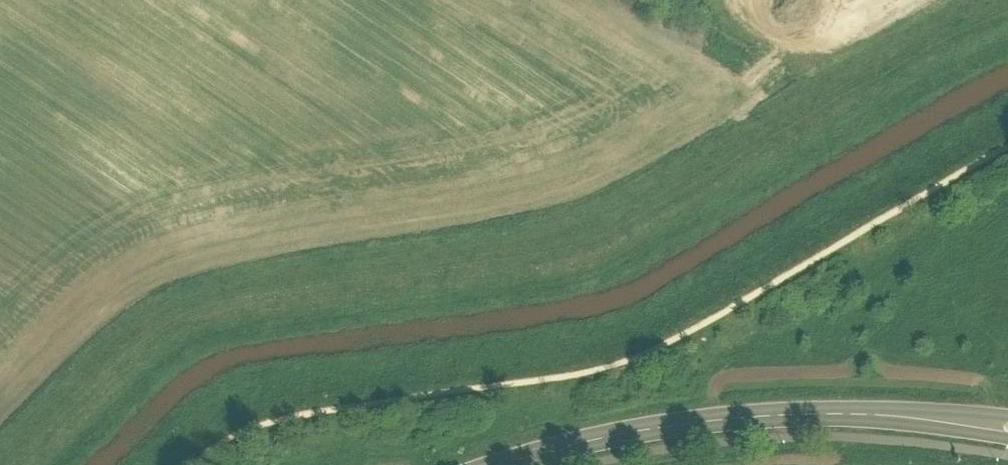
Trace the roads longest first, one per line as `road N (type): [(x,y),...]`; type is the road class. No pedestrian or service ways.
road 1 (unclassified): [(512,464),(704,415),(857,410),(1007,428)]

